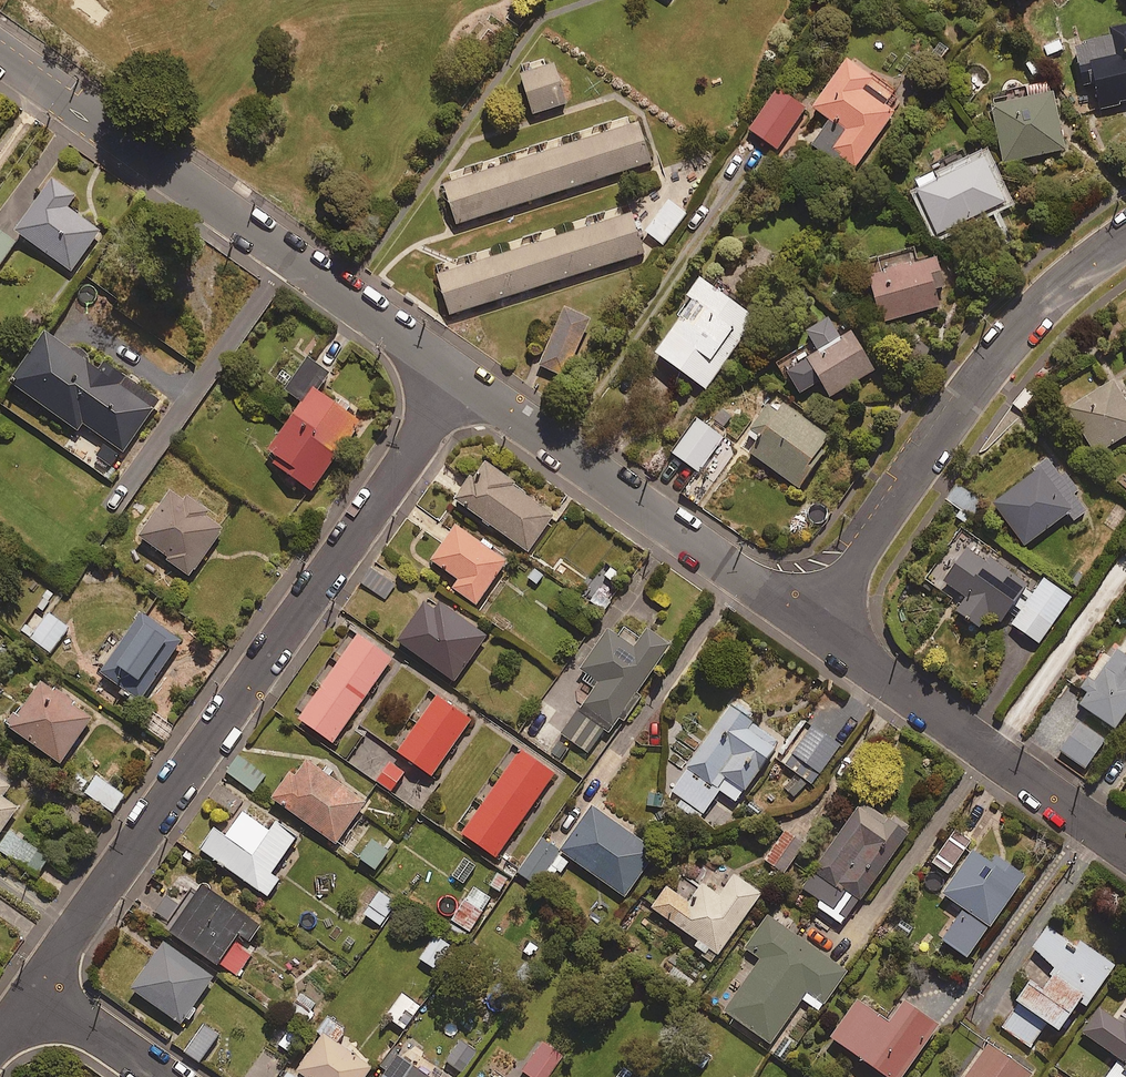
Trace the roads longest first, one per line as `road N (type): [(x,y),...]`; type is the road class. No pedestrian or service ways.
road 1 (residential): [(35,991),(460,375)]
road 2 (residential): [(460,375),(0,52)]
road 3 (residential): [(1125,236),(1013,335),(816,620)]
road 4 (residential): [(816,620),(460,375)]
road 5 (residential): [(1125,848),(816,620)]
road 6 (residential): [(157,1076),(35,991)]

